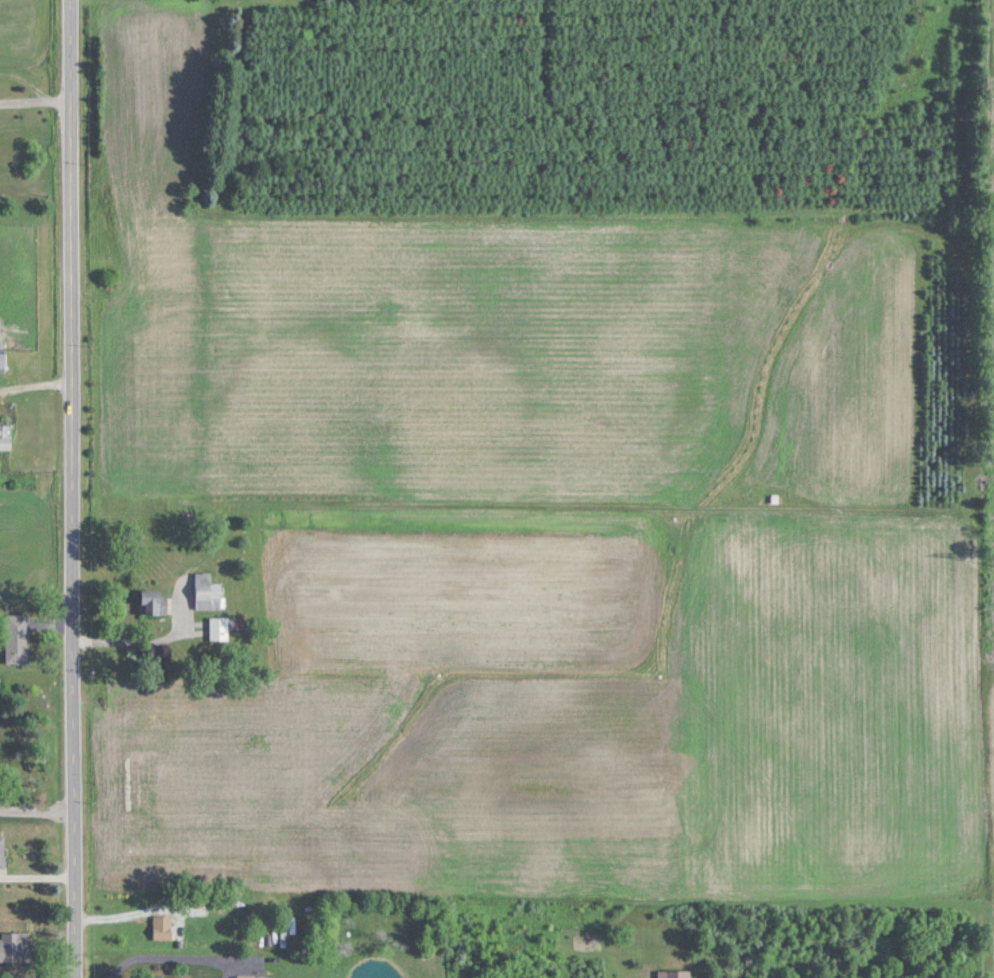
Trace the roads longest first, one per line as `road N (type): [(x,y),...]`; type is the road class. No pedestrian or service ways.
road 1 (tertiary): [(76,977),(74,0)]

